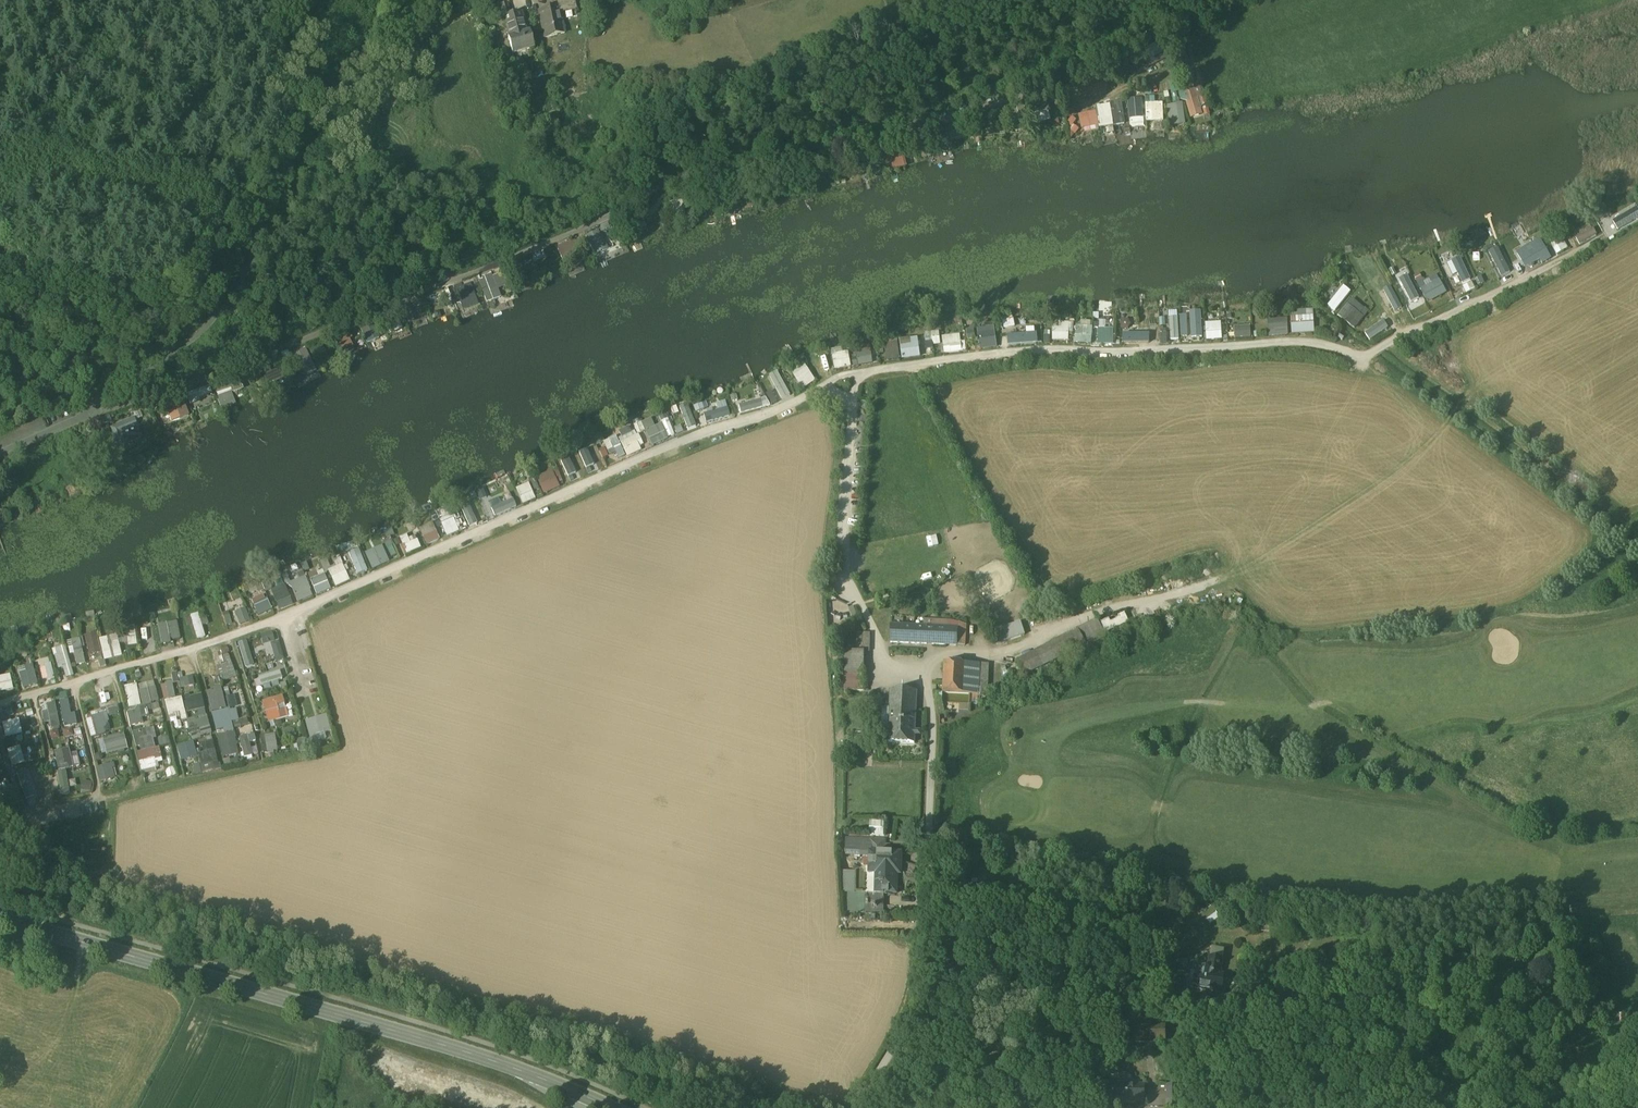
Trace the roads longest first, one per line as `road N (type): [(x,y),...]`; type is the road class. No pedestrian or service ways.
road 1 (track): [(66,430),(611,214),(655,183),(800,161),(1082,81),(1175,23),(1233,0)]
road 2 (residential): [(1600,239),(1369,357),(1297,341),(1023,351),(860,376)]
road 3 (primary): [(607,1107),(531,1076),(0,922)]
road 4 (residential): [(834,386),(694,436),(288,614)]
road 5 (unclassified): [(66,430),(219,312),(295,184),(333,91),(375,36),(425,0)]
road 6 (unclassified): [(860,1107),(924,1004),(933,732),(927,692)]
road 7 (residential): [(853,404),(846,574),(892,673),(927,692)]
road 8 (residential): [(228,637),(263,763),(182,782)]
road 9 (residential): [(31,693),(47,755),(46,816)]
road 10 (residential): [(152,661),(182,782)]
road 11 (residential): [(71,683),(100,801)]

